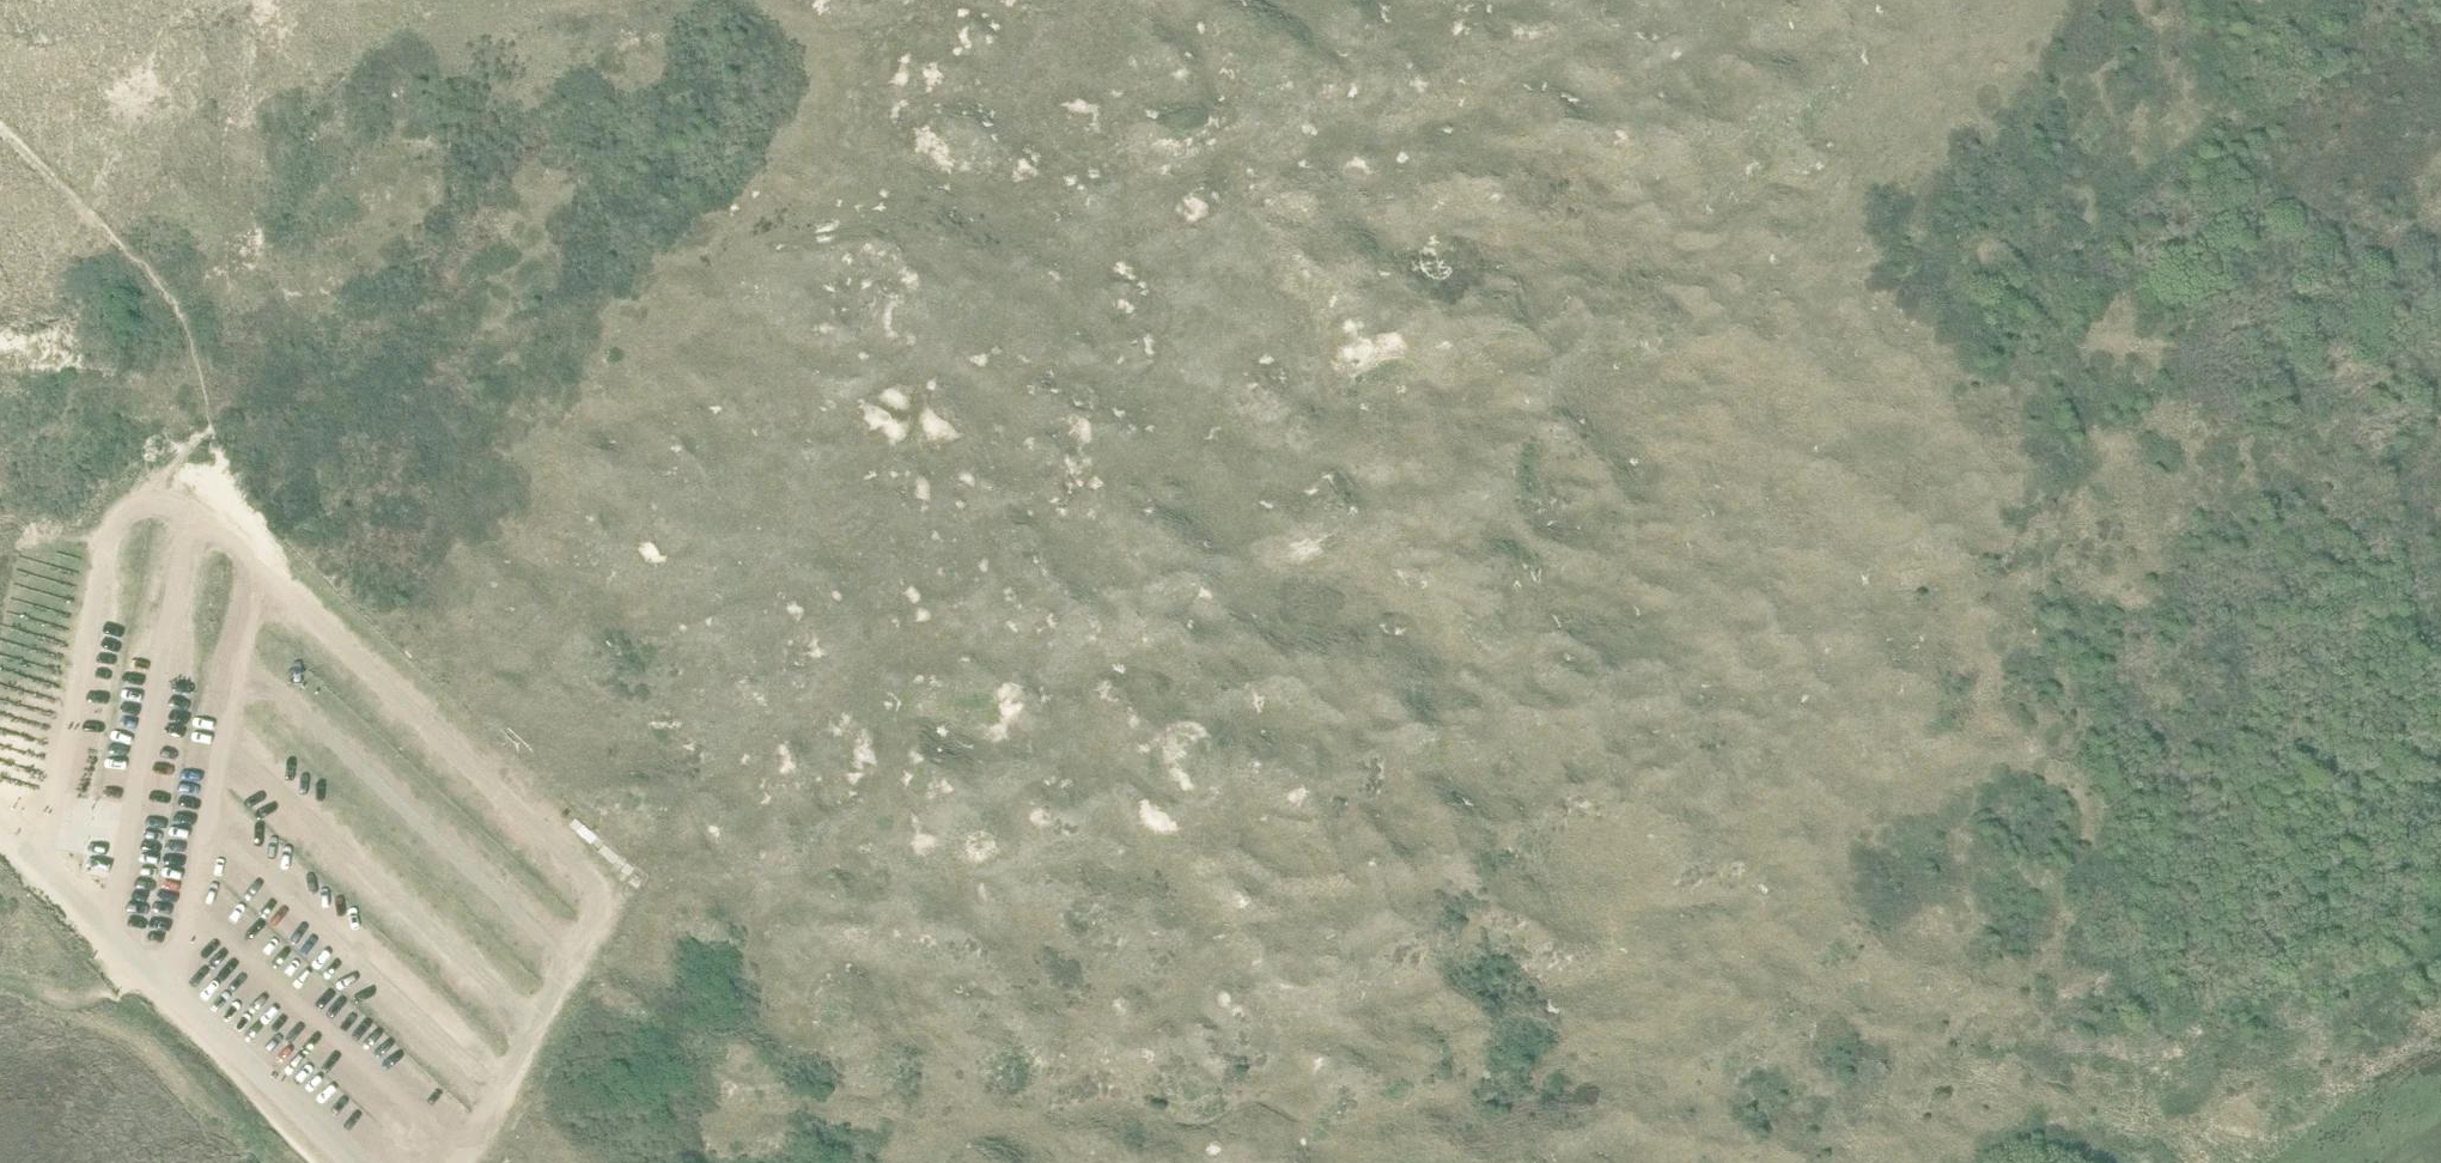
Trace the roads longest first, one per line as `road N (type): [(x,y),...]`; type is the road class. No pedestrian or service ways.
road 1 (unclassified): [(348,1162),(0,832)]

